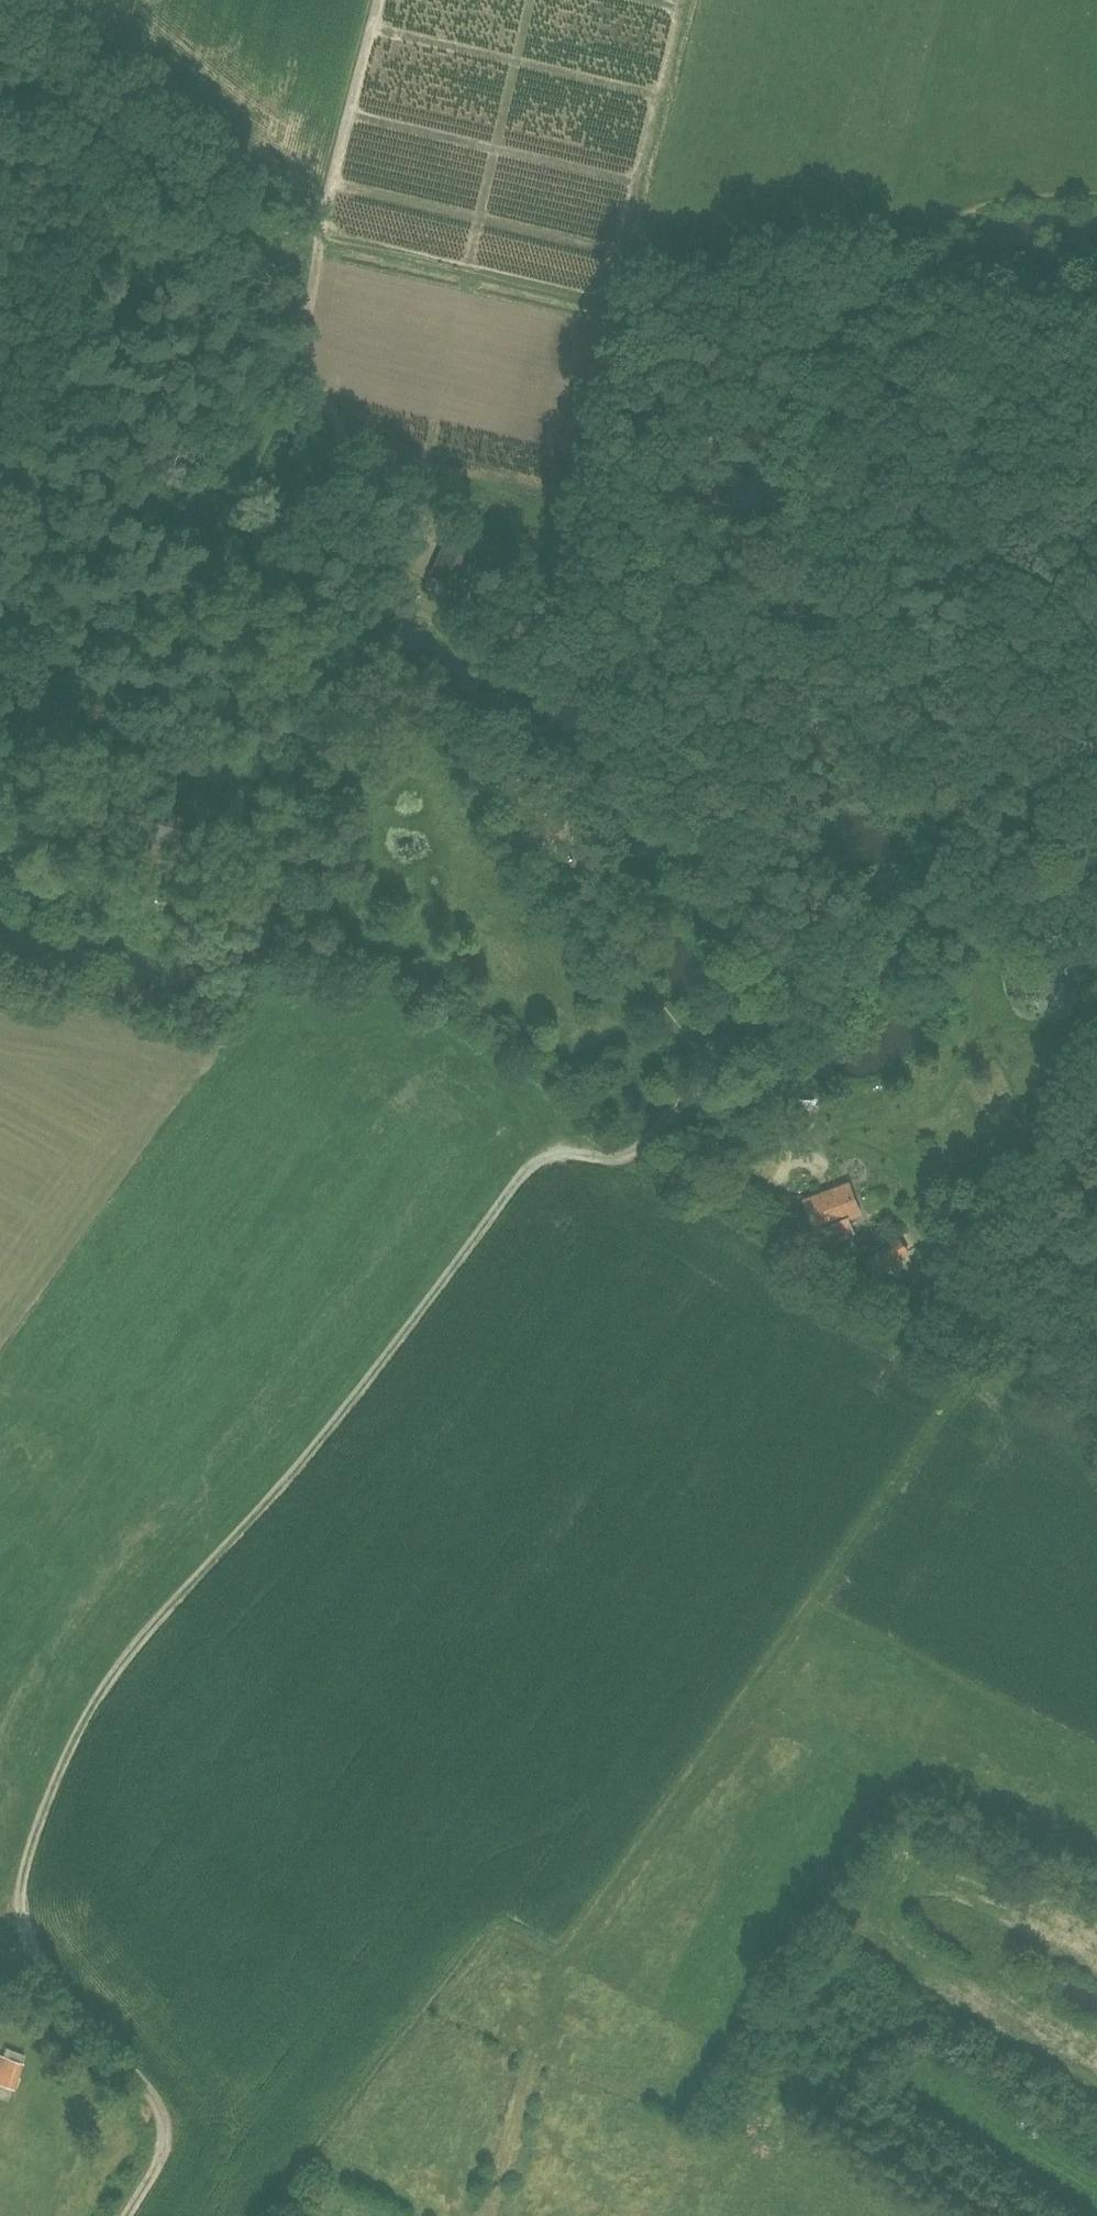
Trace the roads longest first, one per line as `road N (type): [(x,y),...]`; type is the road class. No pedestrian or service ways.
road 1 (track): [(609,937),(681,1034),(696,1064),(695,1090),(624,1159),(556,1153),(530,1169),(272,1500),(147,1633),(88,1713),(46,1806),(22,1887),(24,1934),(133,2066),(158,2109),(163,2151),(124,2215)]
road 2 (track): [(128,121),(190,245),(309,388),(320,237),(378,0)]
road 3 (track): [(394,477),(309,388),(261,460),(212,620)]
road 4 (track): [(0,21),(128,121)]

